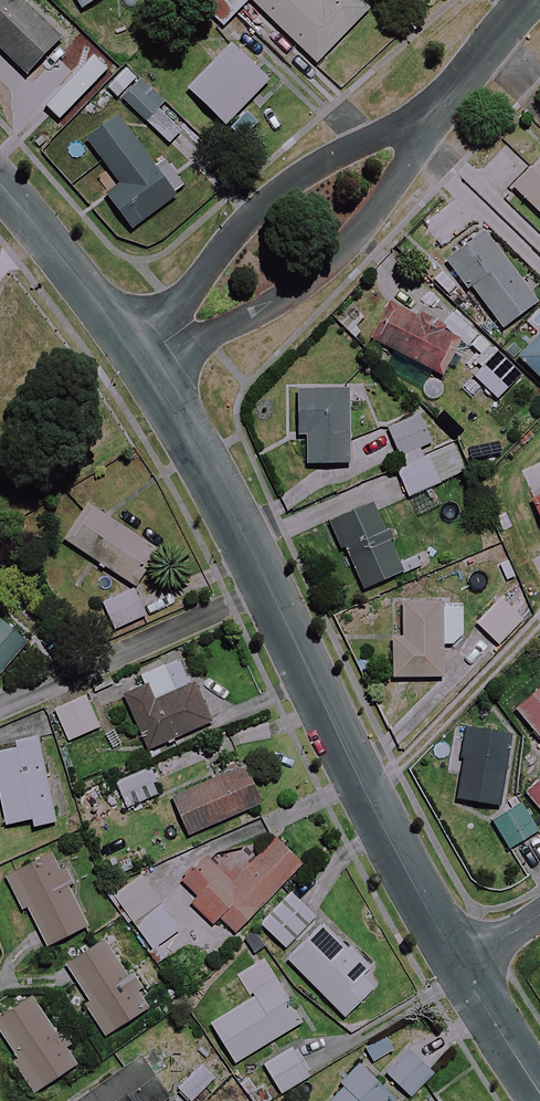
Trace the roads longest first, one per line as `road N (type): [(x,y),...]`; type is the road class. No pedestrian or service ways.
road 1 (residential): [(459,965),(364,790),(252,551),(137,359)]
road 2 (residential): [(430,115),(331,264),(213,332),(173,336)]
road 3 (residential): [(173,336),(184,298),(274,191),(430,115)]
road 4 (residential): [(137,359),(0,184)]
road 5 (residential): [(539,1095),(459,965)]
road 6 (residential): [(430,115),(526,0)]

